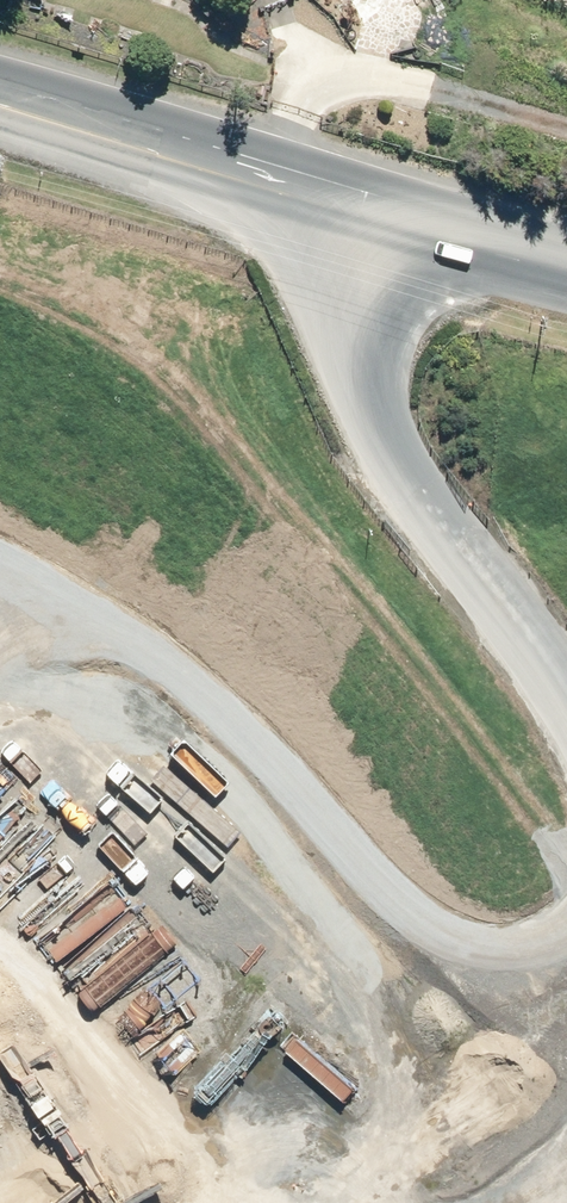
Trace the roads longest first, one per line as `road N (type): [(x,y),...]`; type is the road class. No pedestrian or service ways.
road 1 (secondary): [(566,275),(0,108)]
road 2 (track): [(358,218),(346,275),(353,341),(378,411),(458,580),(566,750)]

